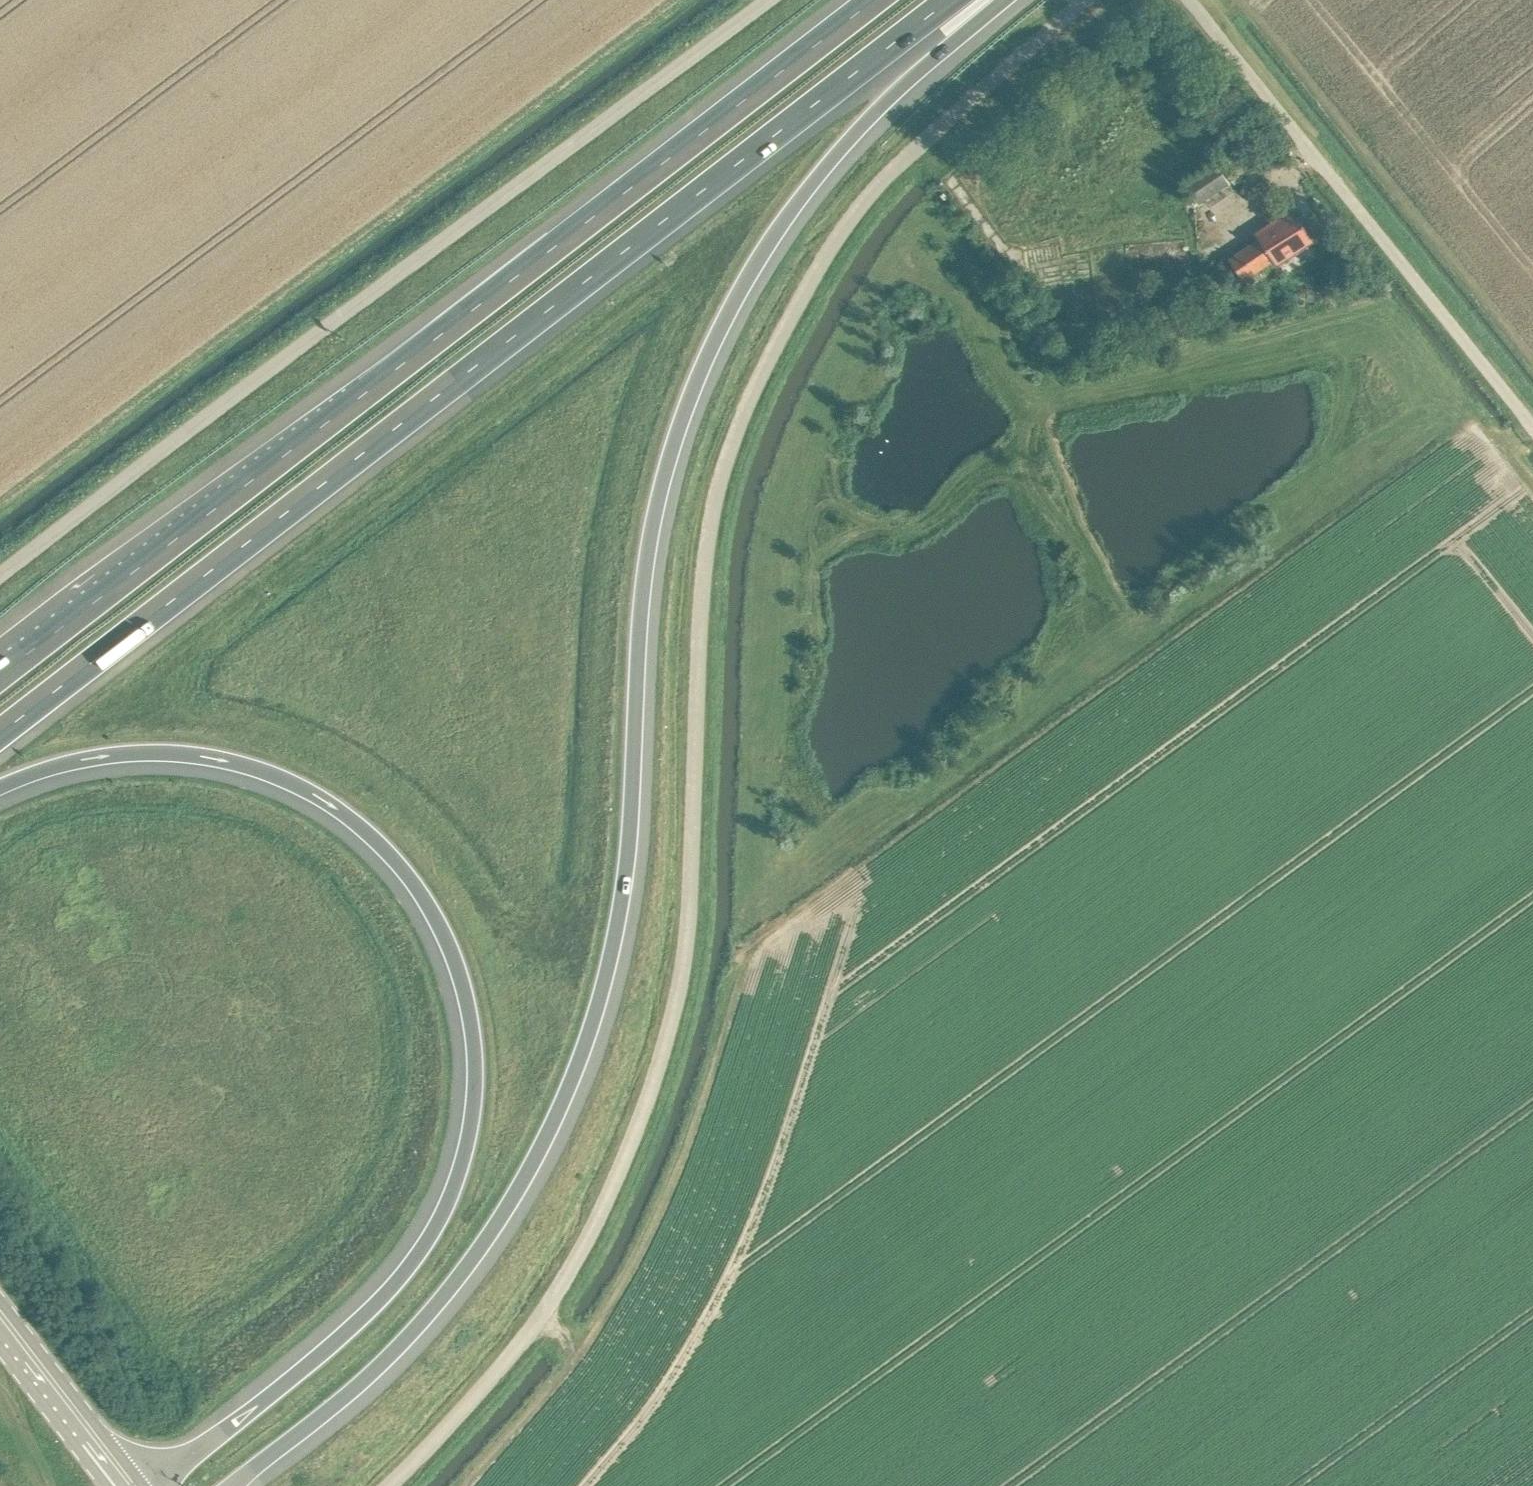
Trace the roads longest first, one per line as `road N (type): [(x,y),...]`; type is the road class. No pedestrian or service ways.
road 1 (motorway): [(235,1485),(377,1372),(478,1253),(537,1158),(586,1046),(612,957),(633,828),(644,623),(662,521),(713,340),(825,169),(994,0)]
road 2 (unclassified): [(381,1485),(466,1412),(572,1275),(616,1187),(679,1008),(709,527),(735,434),(812,281),(887,180),(1093,0)]
road 3 (motorway): [(0,791),(83,761),(179,755),(258,772),(328,806),(389,854),(439,924),(468,1004),(477,1089),(458,1187),(413,1265),(344,1336),(155,1485)]
road 4 (motorway): [(0,733),(949,0)]
road 5 (motorway): [(873,0),(0,674)]
road 6 (unclassified): [(0,578),(772,0)]
road 7 (unclassified): [(1532,433),(1190,0)]
road 8 (tertiary): [(125,1485),(0,1328)]

